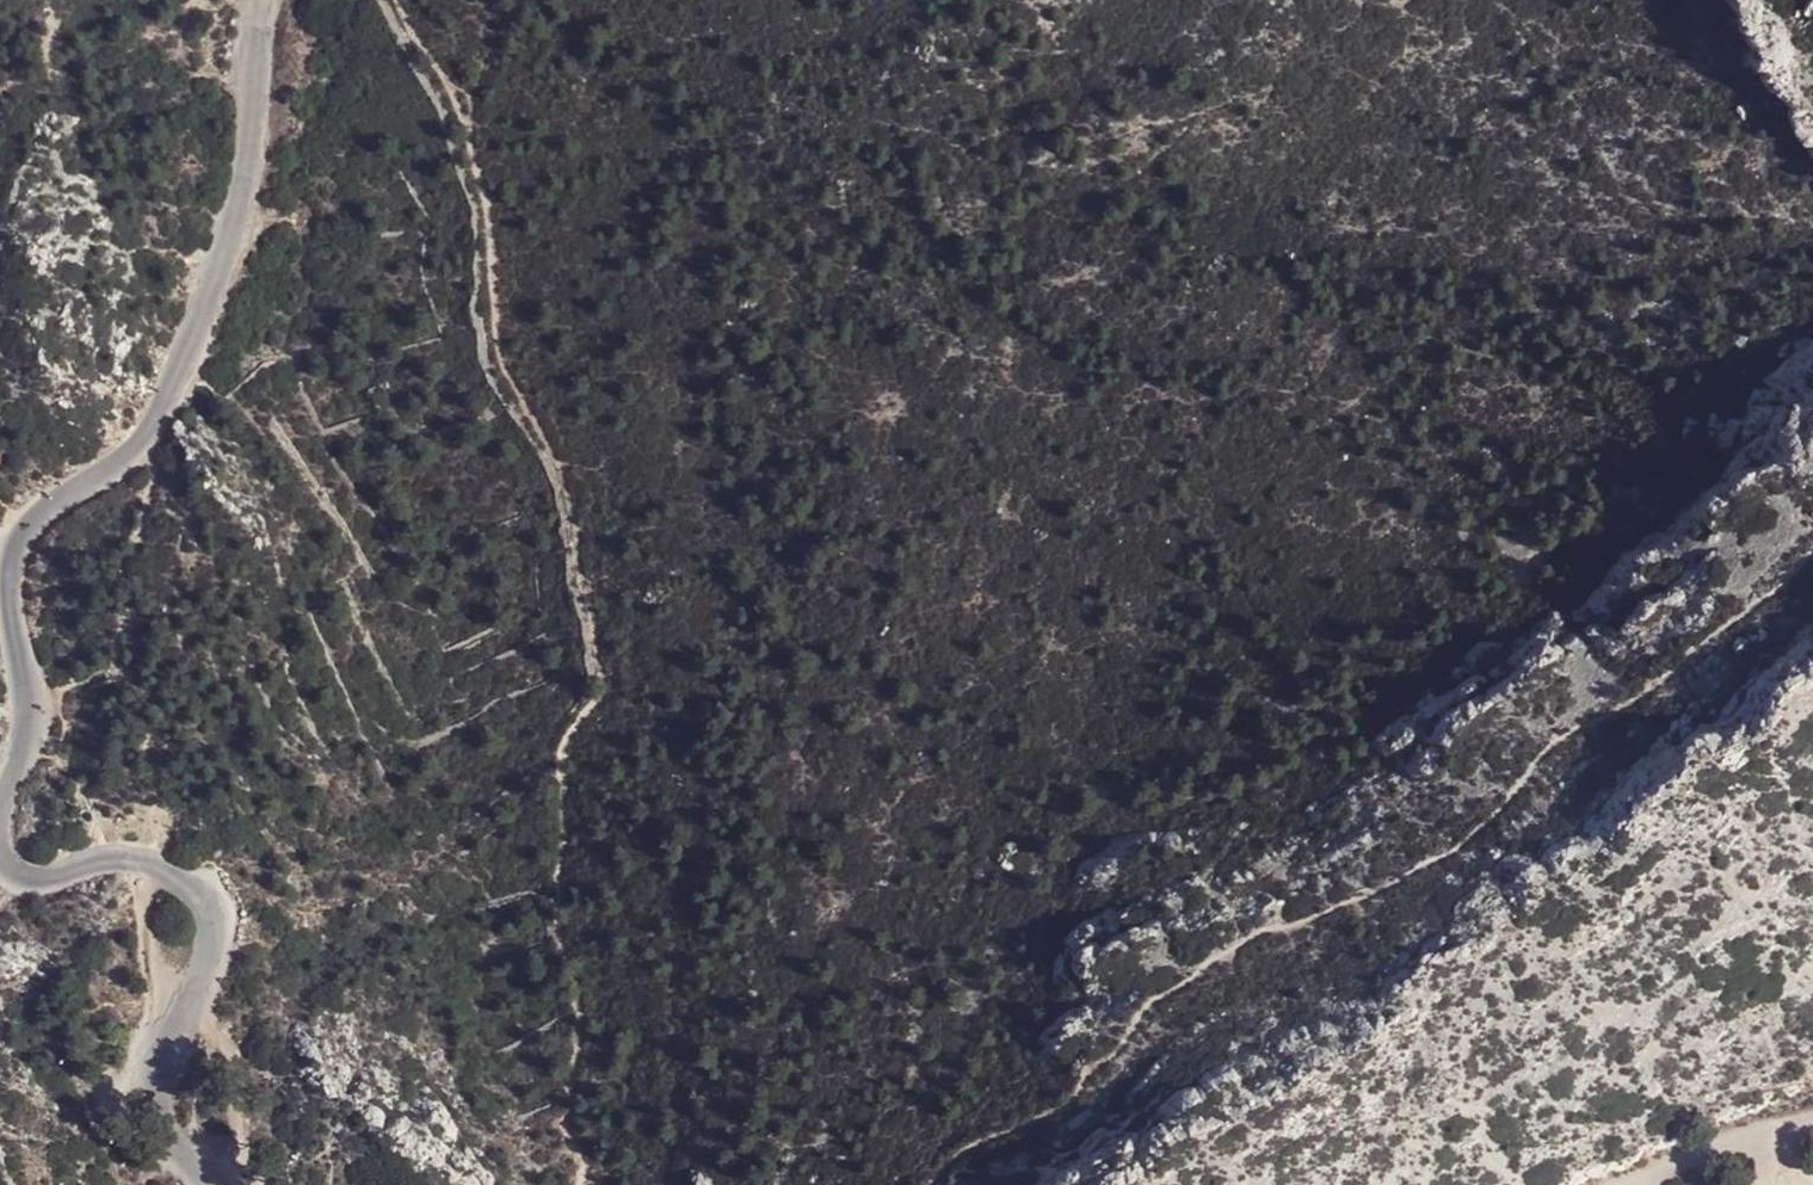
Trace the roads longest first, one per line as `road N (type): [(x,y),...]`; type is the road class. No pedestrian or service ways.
road 1 (unclassified): [(0,800),(31,718),(9,561),(31,521),(130,455),(163,410),(244,180),(263,0)]
road 2 (unclassified): [(212,1184),(170,1139),(157,1102),(162,1068),(213,951),(215,917),(202,891),(165,867),(132,858),(42,879),(0,865)]
road 3 (track): [(1626,1184),(1812,1118)]

